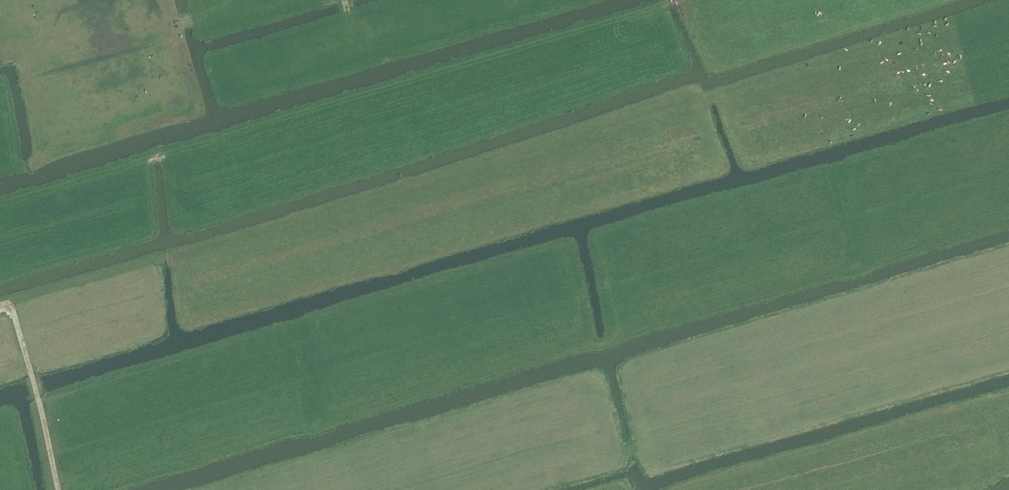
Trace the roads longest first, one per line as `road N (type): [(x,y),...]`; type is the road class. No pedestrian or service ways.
road 1 (track): [(0,305),(13,311),(58,489)]

